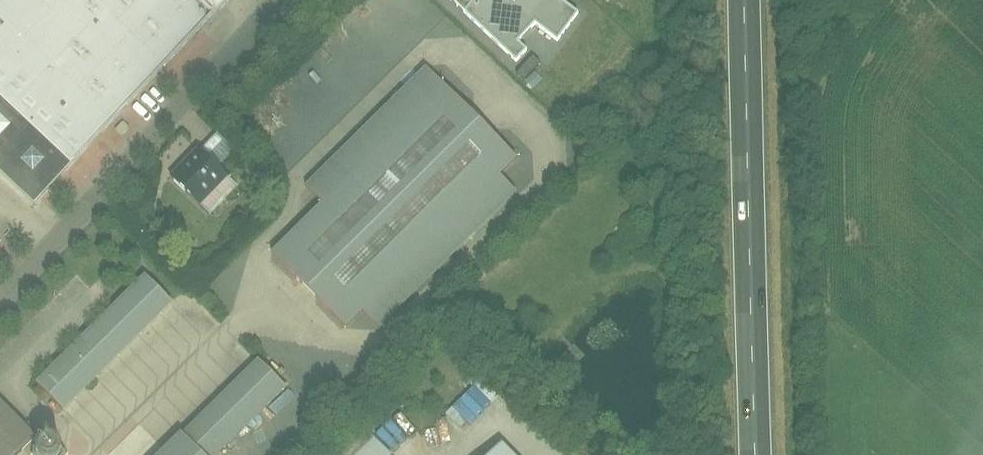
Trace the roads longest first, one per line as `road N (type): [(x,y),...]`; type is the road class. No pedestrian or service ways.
road 1 (primary): [(757,454),(743,0)]
road 2 (residential): [(289,0),(0,310)]

